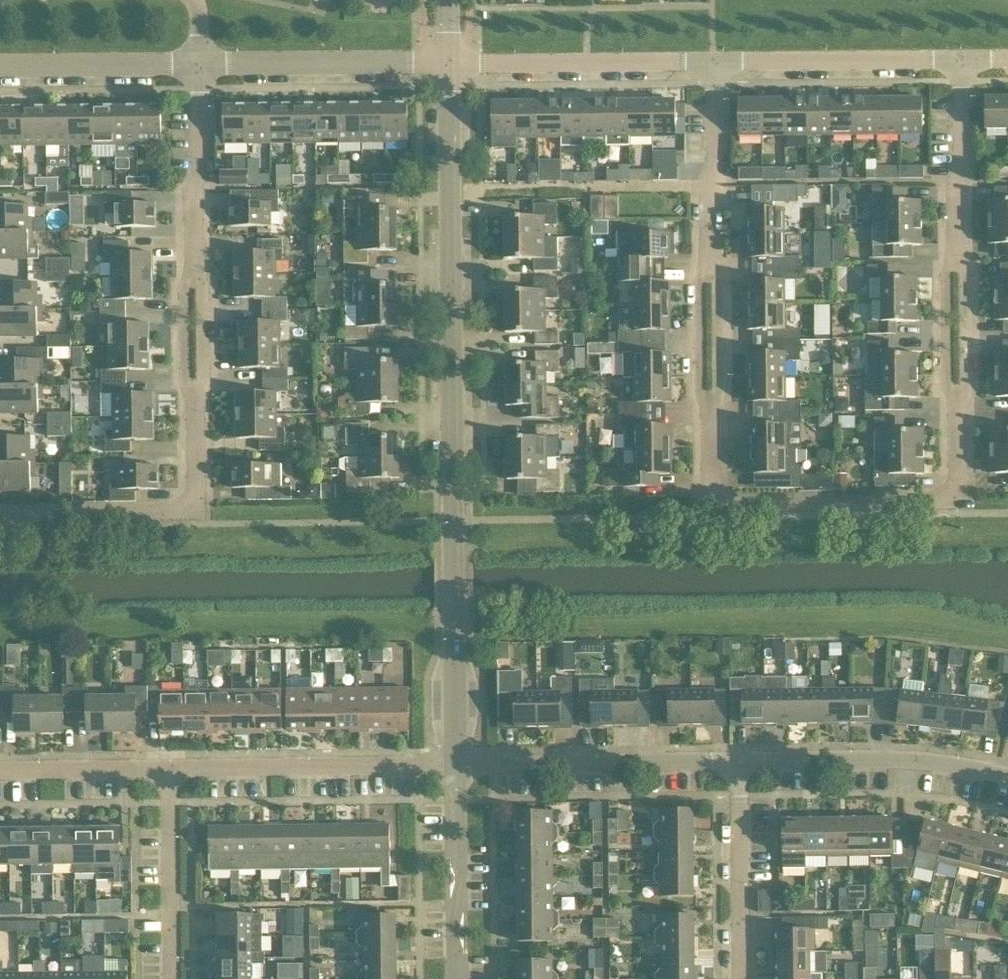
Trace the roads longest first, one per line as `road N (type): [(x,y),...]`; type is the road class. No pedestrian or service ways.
road 1 (residential): [(448,66),(449,513)]
road 2 (residential): [(957,389),(957,481),(941,496),(719,504),(713,400)]
road 3 (residential): [(0,515),(196,513),(196,403)]
road 4 (residential): [(170,767),(457,764)]
road 5 (residential): [(457,764),(742,763)]
road 6 (residential): [(742,763),(939,763),(1007,781)]
road 7 (residential): [(713,65),(448,66)]
road 8 (residential): [(457,764),(449,513)]
road 9 (residential): [(197,64),(448,66)]
road 10 (residential): [(957,68),(713,65)]
road 11 (residential): [(745,978),(742,763)]
road 12 (residential): [(459,978),(457,764)]
road 13 (residential): [(170,978),(170,767)]
road 14 (residential): [(713,273),(713,65)]
road 15 (residential): [(197,268),(197,64)]
road 16 (residential): [(0,64),(197,64)]
road 17 (residential): [(957,68),(957,255)]
road 18 (residential): [(0,768),(170,767)]
road 19 (residential): [(196,403),(185,381),(185,287),(197,268)]
road 20 (residential): [(957,389),(968,374),(967,273),(957,255)]
road 21 (residential): [(196,403),(206,376),(205,285),(197,268)]
road 22 (residential): [(957,255),(948,272),(948,371),(957,389)]
road 23 (residential): [(713,400),(702,386),(702,286),(713,273)]
road 24 (residential): [(713,400),(720,383),(713,273)]

